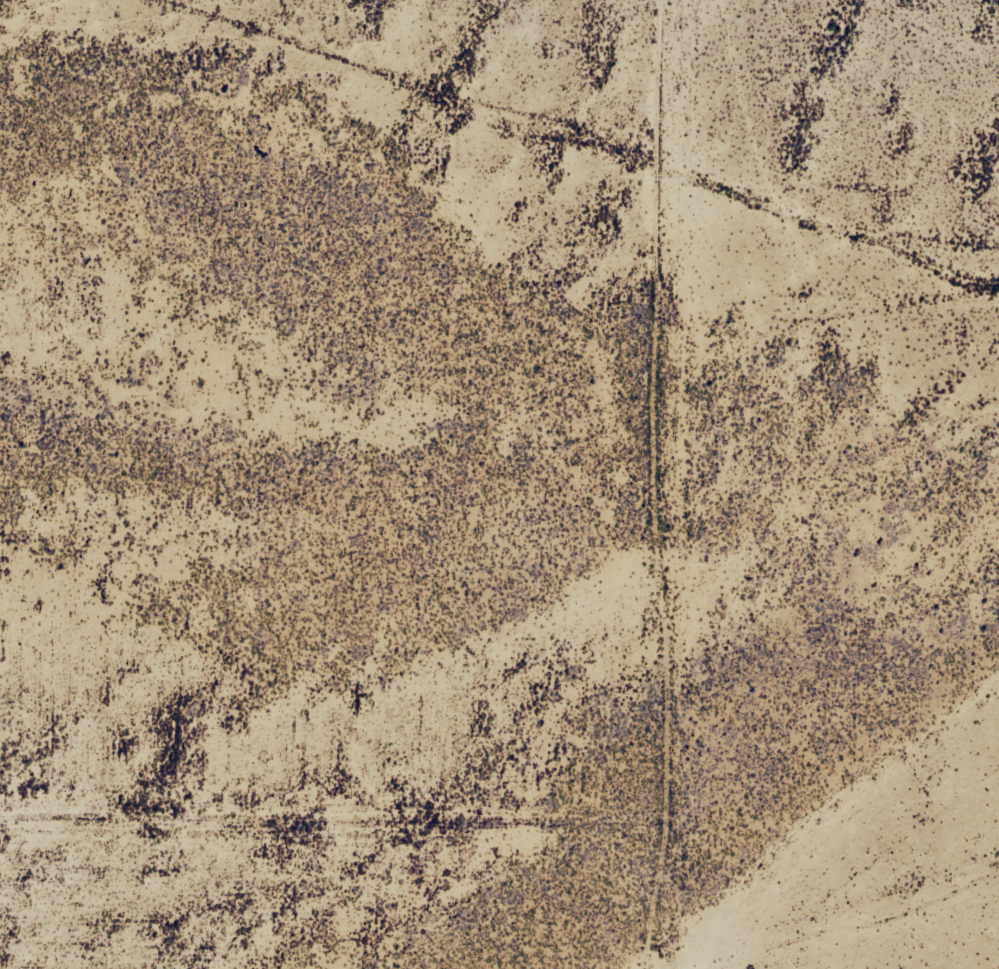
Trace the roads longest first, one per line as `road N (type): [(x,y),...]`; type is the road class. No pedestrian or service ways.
road 1 (track): [(609,0),(609,294),(586,968)]
road 2 (track): [(589,847),(0,837)]
road 3 (track): [(998,256),(781,265),(609,294)]

